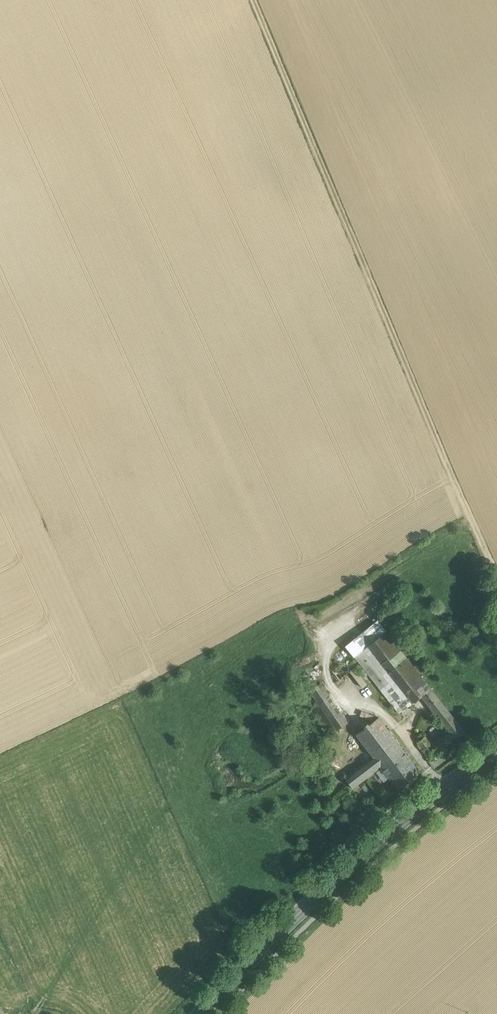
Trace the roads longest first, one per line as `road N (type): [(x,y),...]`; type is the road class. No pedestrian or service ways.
road 1 (primary): [(496,748),(324,889),(200,1013)]

